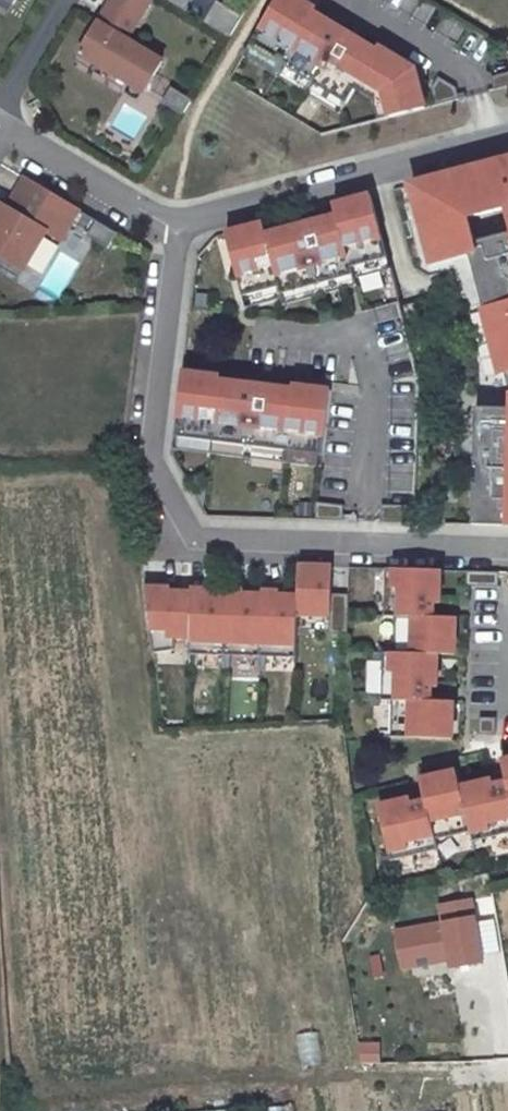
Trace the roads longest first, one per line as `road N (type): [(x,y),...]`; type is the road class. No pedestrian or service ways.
road 1 (residential): [(175,229),(152,459),(198,537),(507,545)]
road 2 (residential): [(175,229),(507,143)]
road 3 (residential): [(5,126),(175,229)]
road 4 (residential): [(65,0),(0,108)]

